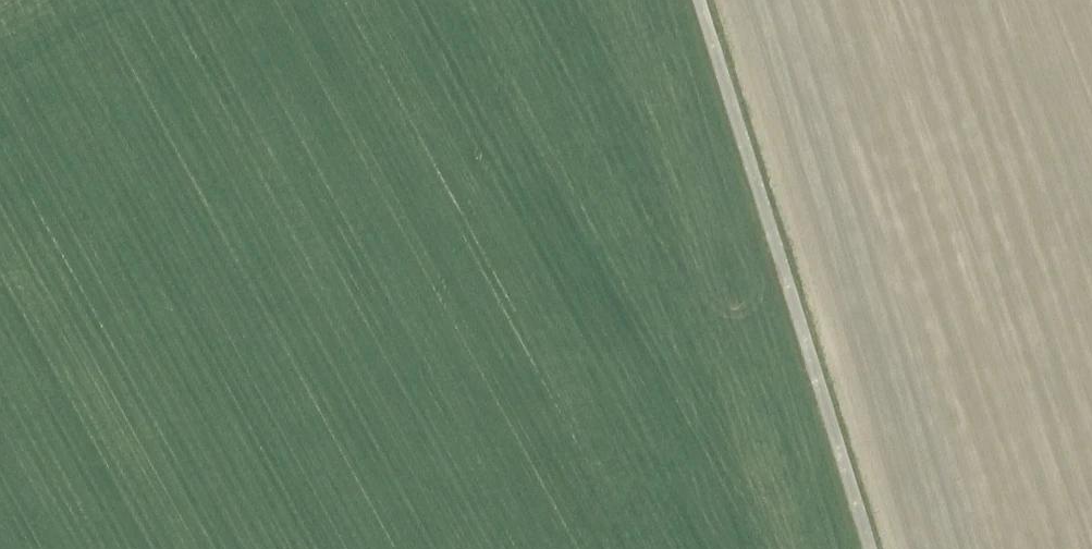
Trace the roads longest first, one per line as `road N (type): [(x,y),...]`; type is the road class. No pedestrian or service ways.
road 1 (unclassified): [(869,548),(699,0)]

